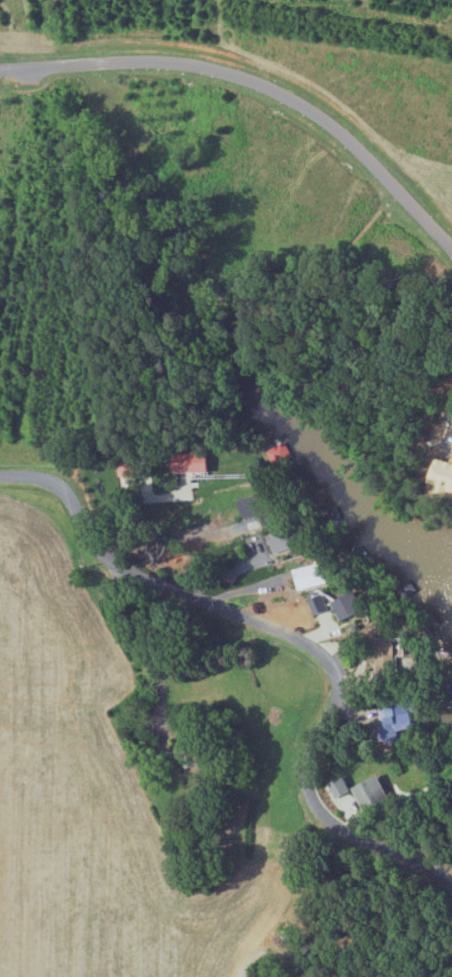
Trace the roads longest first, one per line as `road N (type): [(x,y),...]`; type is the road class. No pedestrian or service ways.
road 1 (residential): [(451,890),(315,807),(305,769),(334,696),(326,662),(313,650),(229,608),(130,574),(96,548),(55,485),(0,474)]
road 2 (residential): [(451,246),(359,147),(259,81),(165,62),(0,70)]

